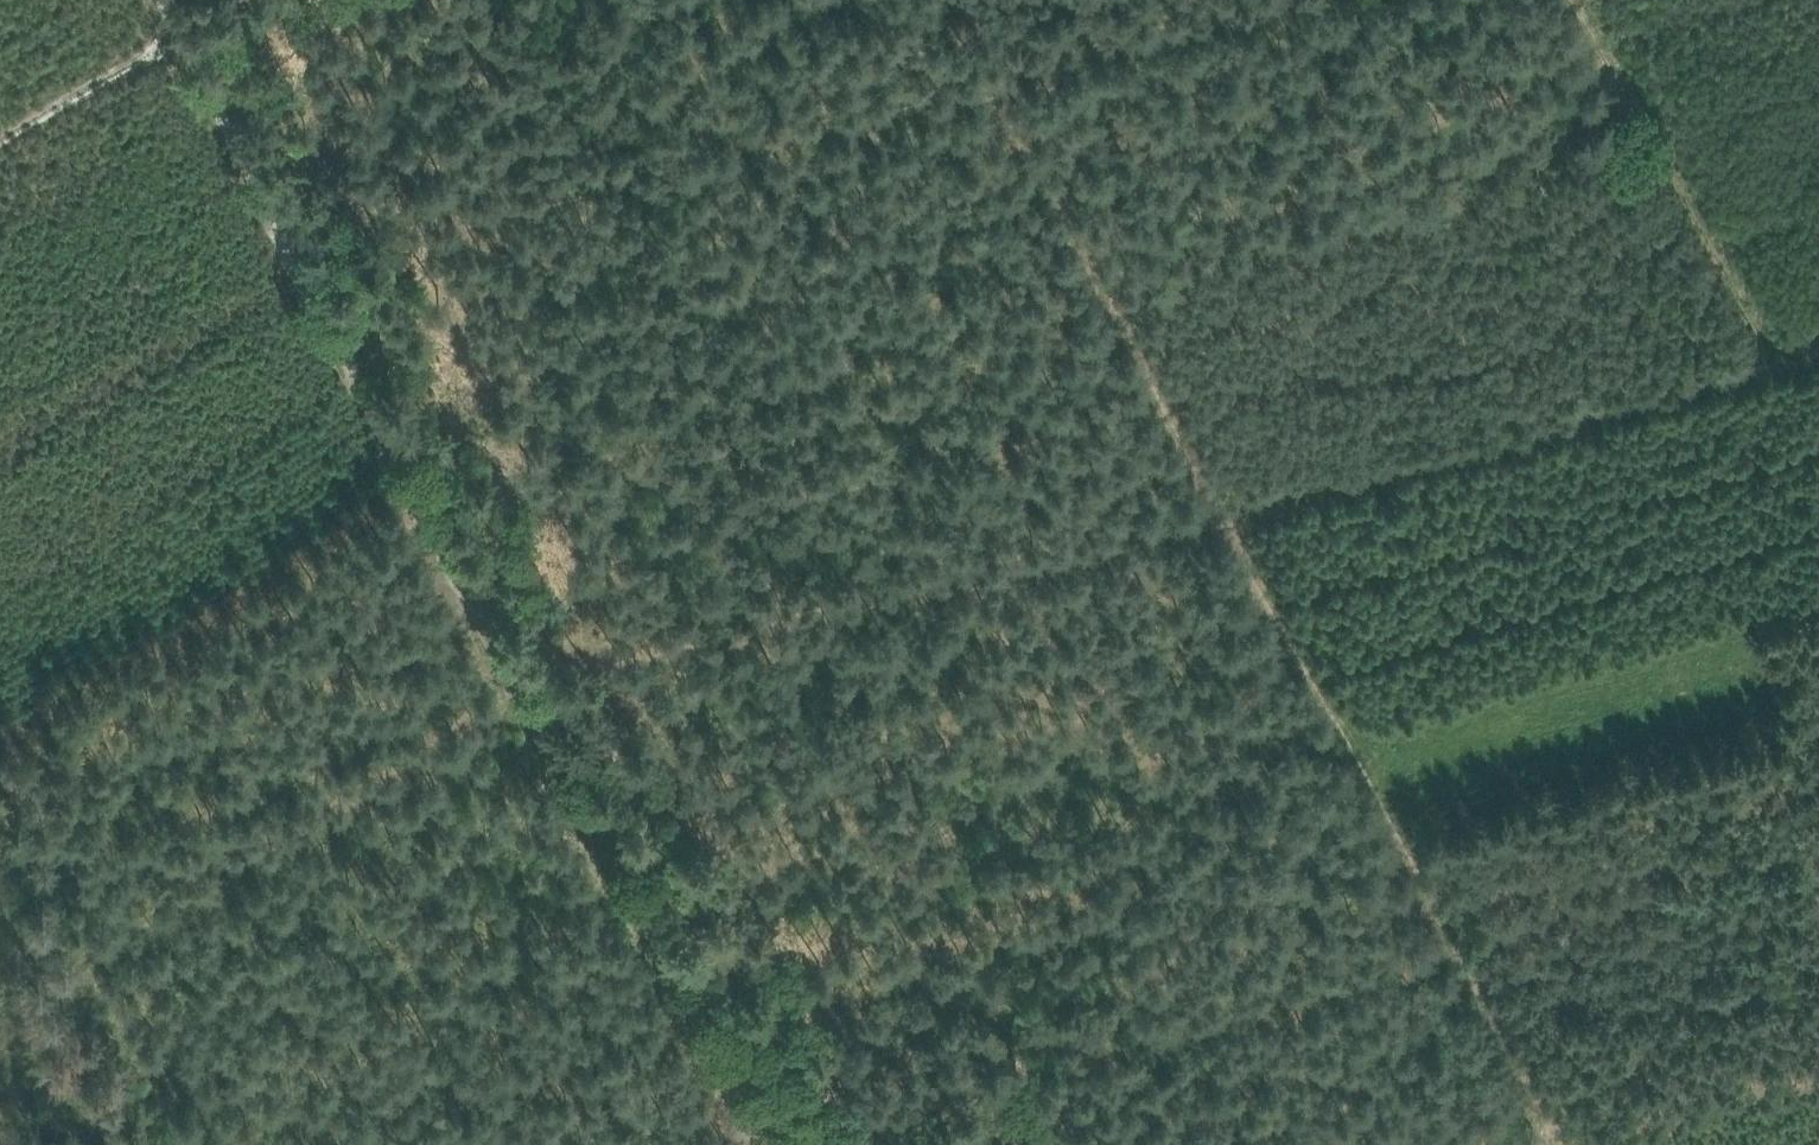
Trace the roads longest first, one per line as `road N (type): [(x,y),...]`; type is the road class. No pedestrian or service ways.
road 1 (track): [(1818,347),(1226,512),(516,695),(83,949),(187,1144)]
road 2 (track): [(1006,0),(1034,57),(1001,69),(1553,1138)]
road 3 (track): [(144,0),(758,1144)]
road 4 (track): [(1001,69),(287,262)]
road 5 (track): [(1769,361),(1572,0)]
road 6 (track): [(0,143),(248,0)]
road 7 (track): [(1252,0),(1034,57)]

